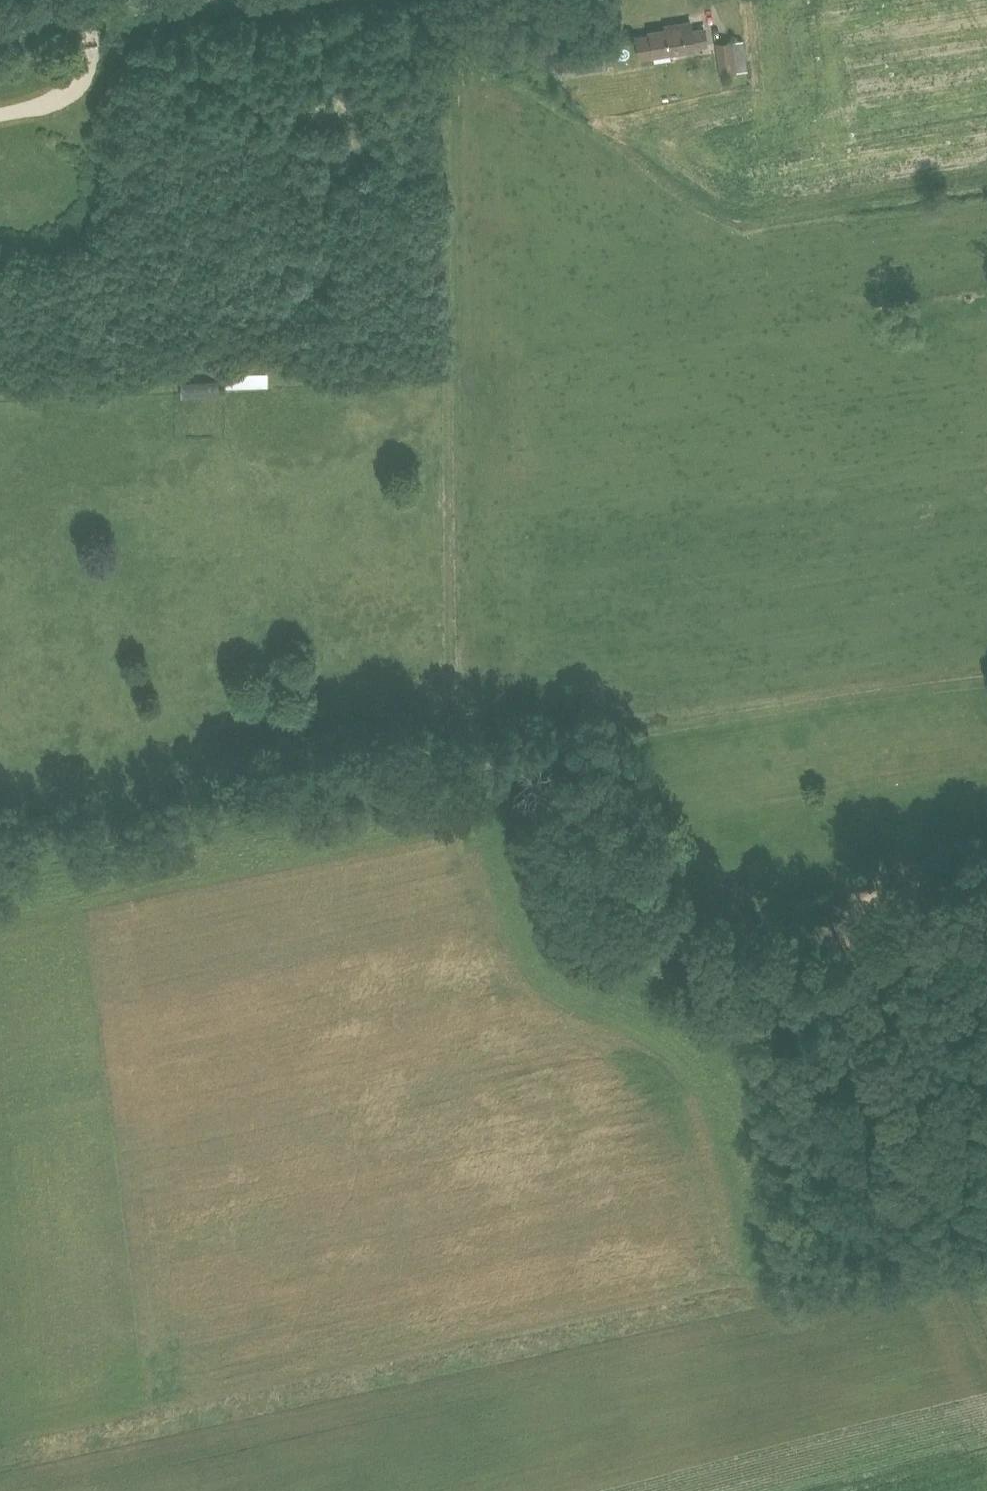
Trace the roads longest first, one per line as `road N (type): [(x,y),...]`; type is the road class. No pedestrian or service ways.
road 1 (tertiary): [(0,27),(182,0)]

